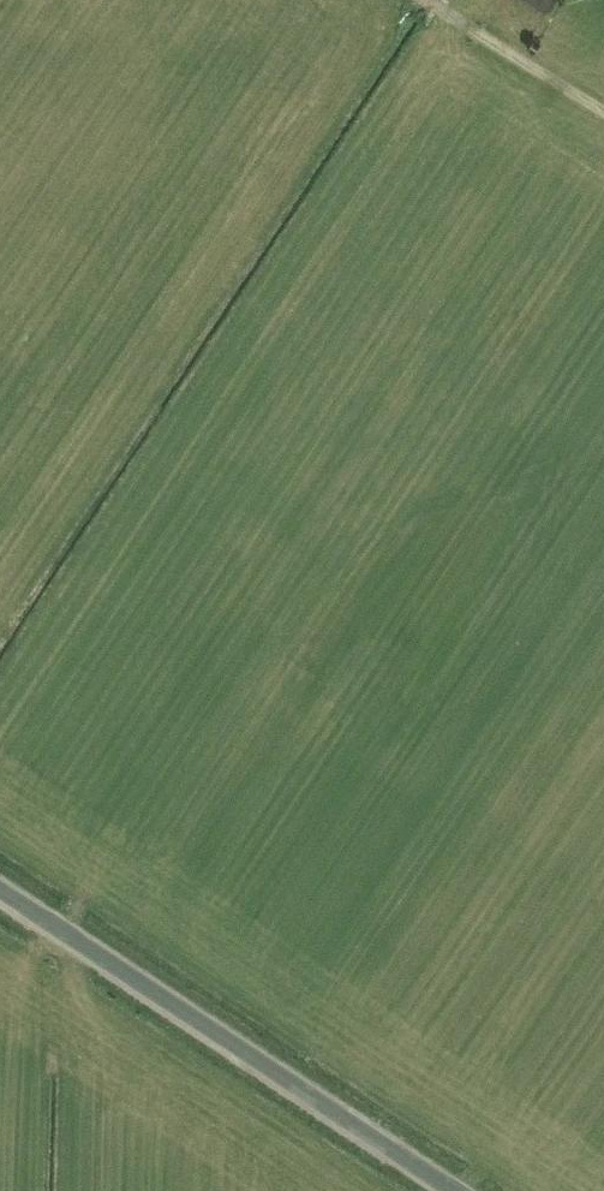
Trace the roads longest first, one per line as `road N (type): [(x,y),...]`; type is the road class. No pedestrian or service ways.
road 1 (unclassified): [(448,1190),(0,893)]

